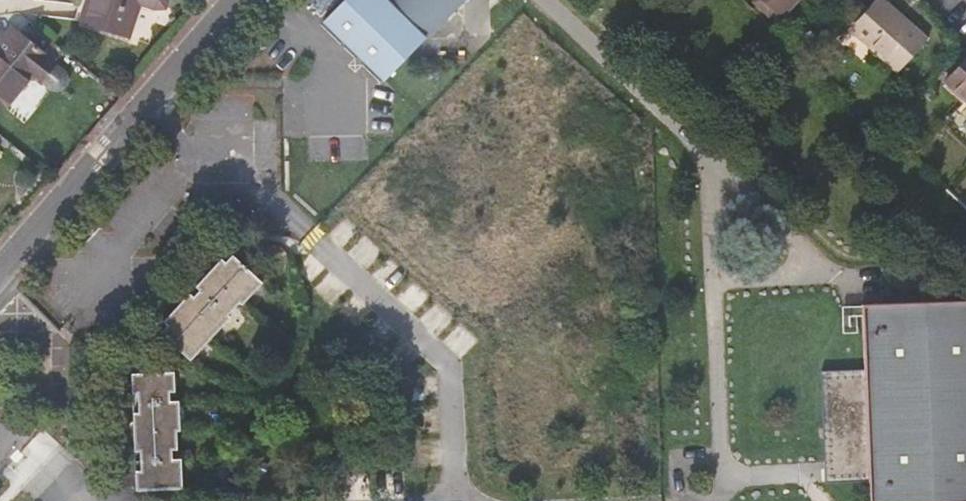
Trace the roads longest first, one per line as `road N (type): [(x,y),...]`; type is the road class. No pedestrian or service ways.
road 1 (residential): [(236,0),(0,264)]

